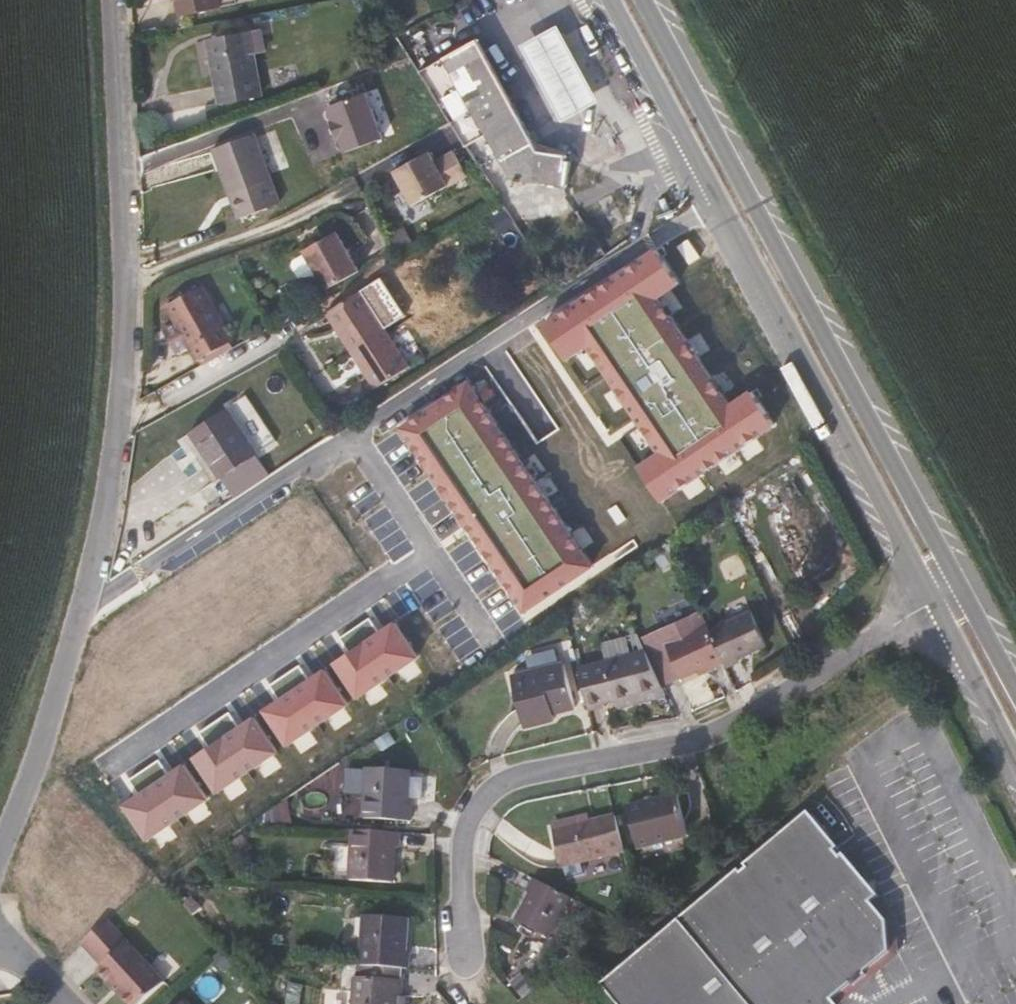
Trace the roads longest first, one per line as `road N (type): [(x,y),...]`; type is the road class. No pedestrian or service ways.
road 1 (residential): [(111,0),(123,396),(108,508),(64,707),(0,878)]
road 2 (tertiary): [(1015,690),(645,0)]
road 3 (tertiary): [(612,0),(937,605)]
road 4 (residential): [(937,605),(734,720),(665,748),(490,789),(467,812),(458,837),(459,955)]
road 5 (tertiary): [(937,605),(1015,757)]

